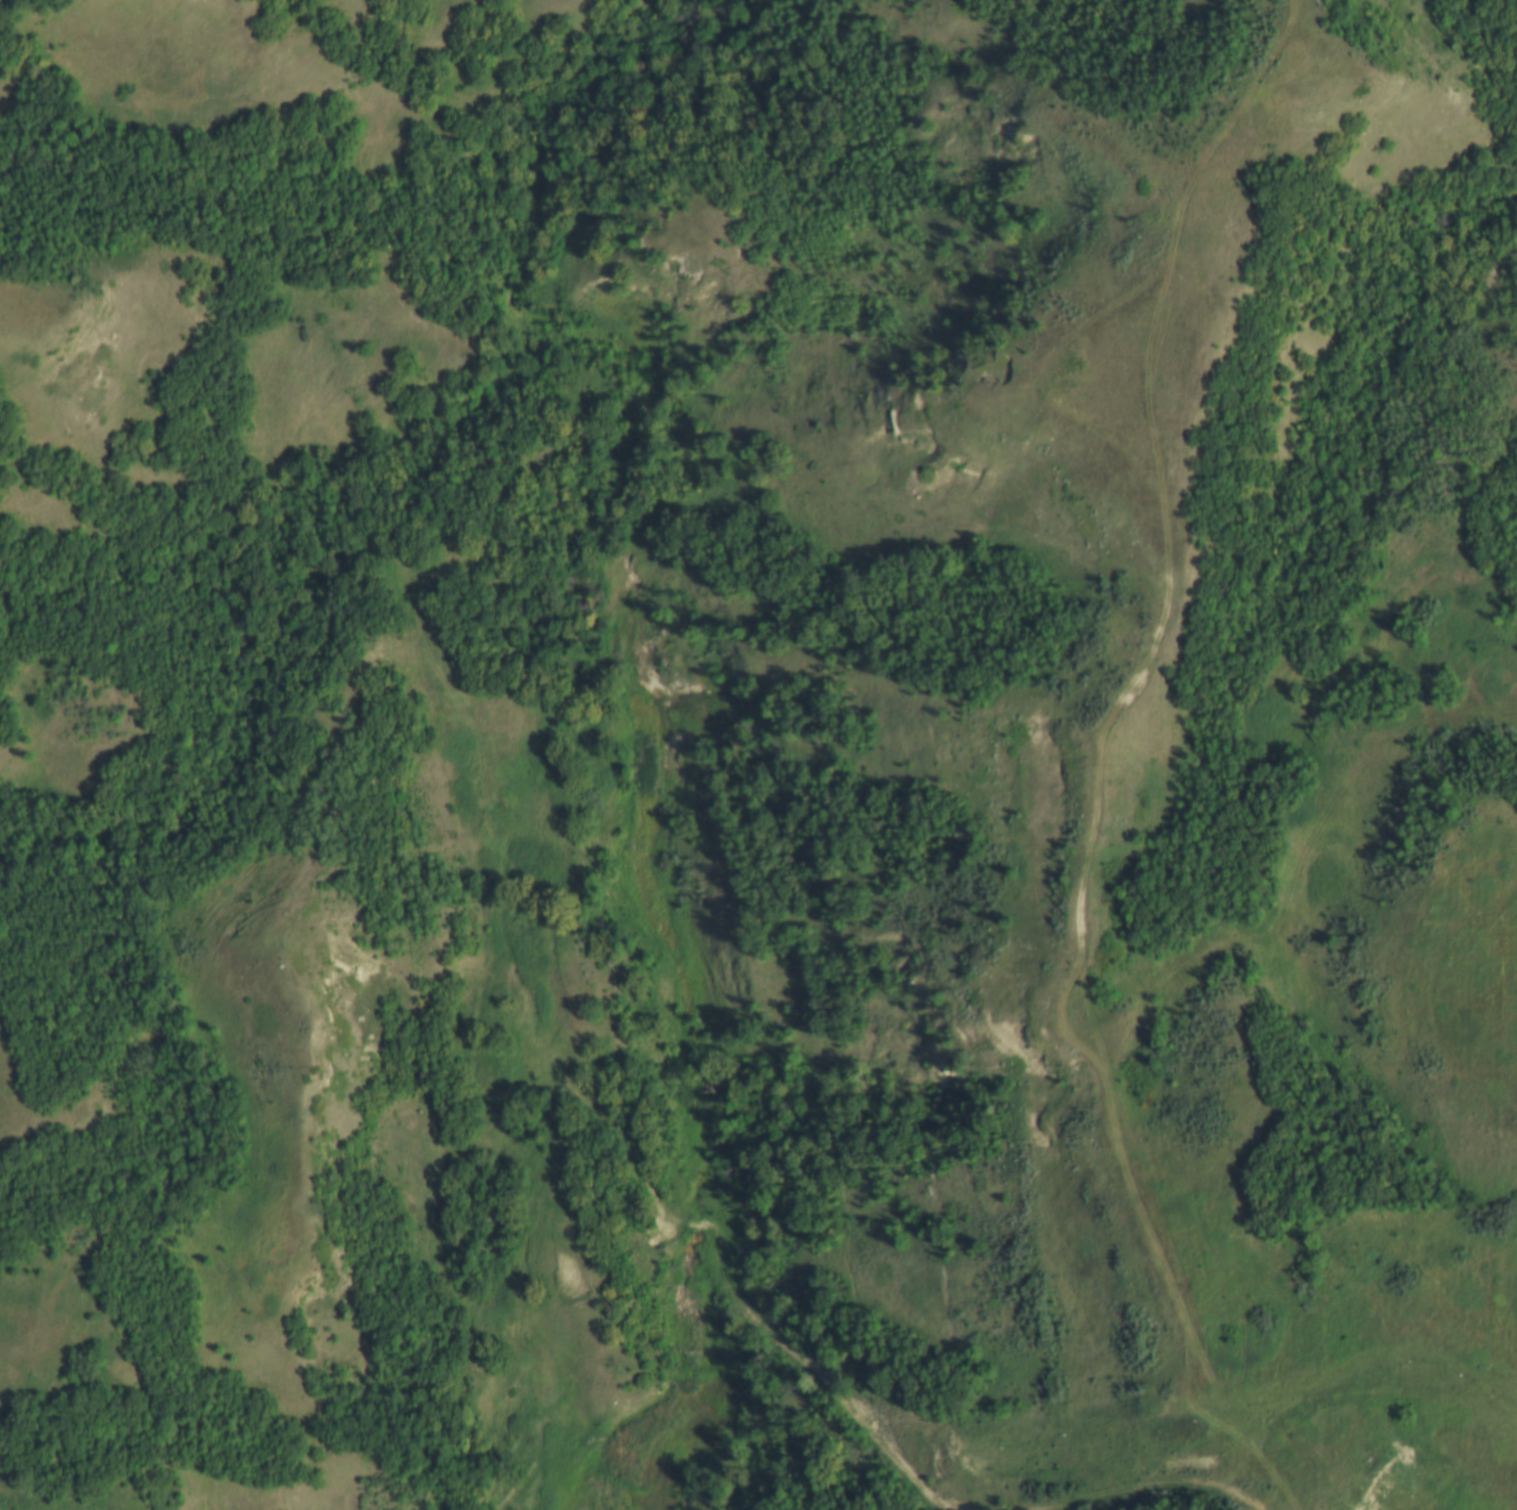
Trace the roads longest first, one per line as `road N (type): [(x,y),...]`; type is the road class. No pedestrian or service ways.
road 1 (track): [(1299,1509),(1193,1425),(1194,1334),(1121,1150),(1082,954),(1098,760),(1122,704),(1149,670),(1165,623),(1148,386),(1160,283),(1201,142),(1259,71),(1278,38),(1285,0)]

